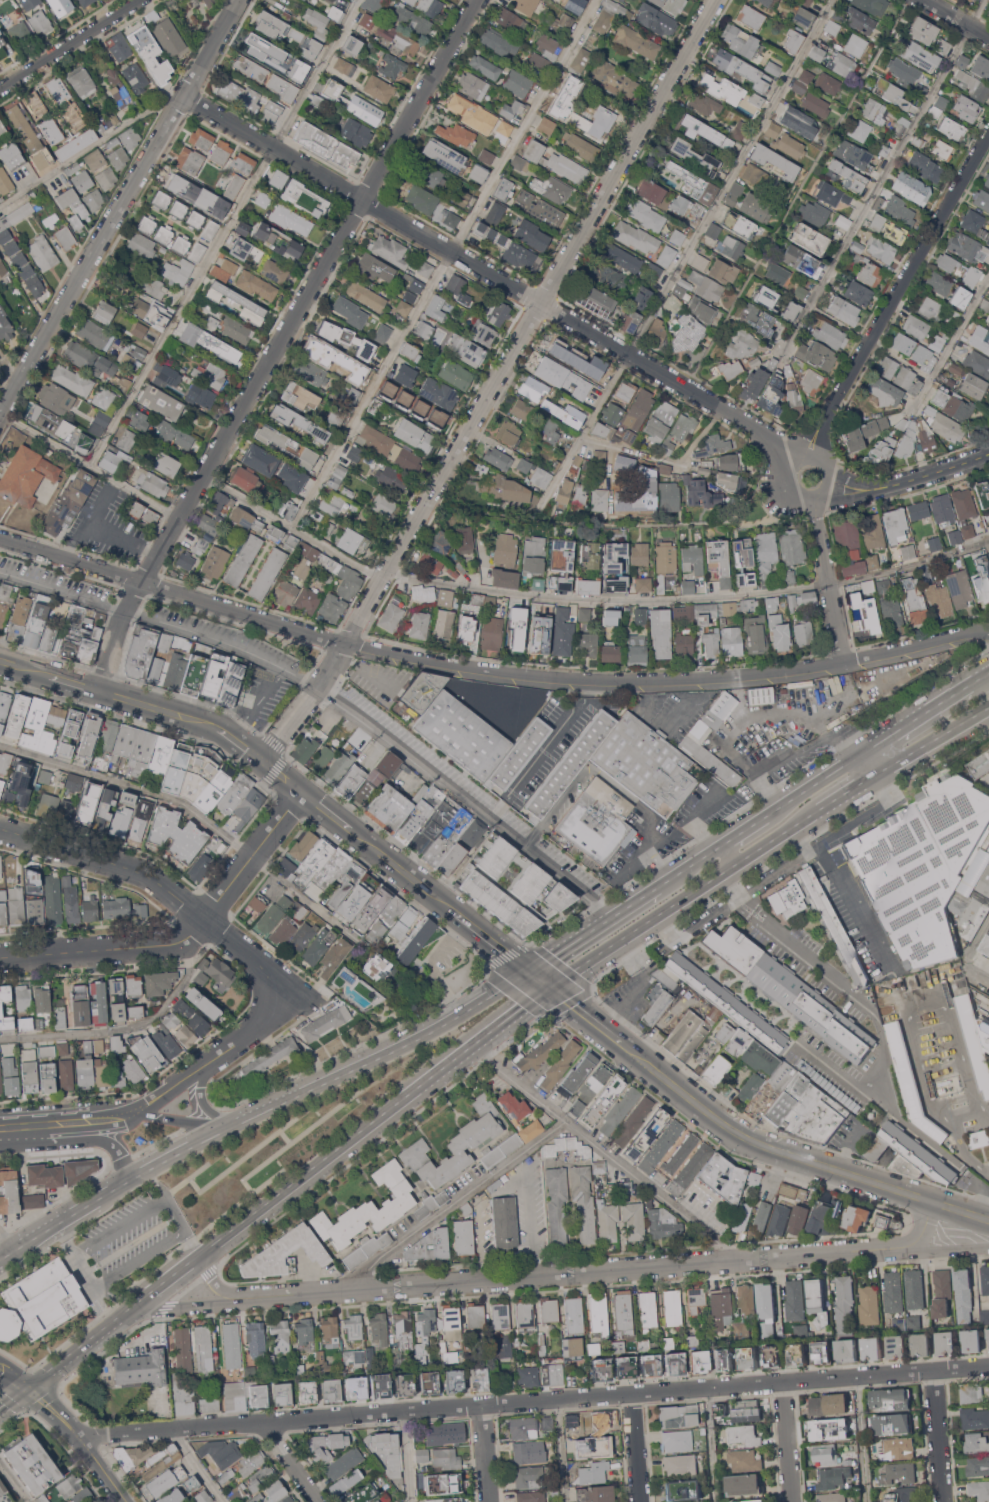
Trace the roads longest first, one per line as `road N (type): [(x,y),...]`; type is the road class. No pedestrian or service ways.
road 1 (residential): [(82,1441),(988,1366)]
road 2 (residential): [(263,757),(316,689),(428,501),(713,0)]
road 3 (residential): [(100,689),(123,609),(477,0)]
road 4 (residential): [(181,93),(760,430),(794,461)]
road 5 (residential): [(988,634),(680,680),(486,671),(344,642)]
road 6 (residential): [(256,1297),(895,1246)]
road 7 (secondary): [(533,971),(407,1044),(104,1193)]
road 8 (tertiary): [(0,408),(235,0)]
road 9 (tertiary): [(624,1045),(748,1140),(988,1220)]
road 10 (residential): [(0,957),(180,939),(303,790)]
road 11 (residential): [(821,455),(825,428),(988,135)]
road 12 (residential): [(0,538),(344,642)]
road 13 (residential): [(0,828),(145,875),(260,963),(277,997)]
road 14 (secondary): [(552,987),(819,814)]
road 15 (secondary): [(201,1255),(404,1101)]
road 16 (tertiary): [(100,689),(231,735),(303,790)]
road 17 (secondary): [(404,1101),(552,987)]
road 18 (residential): [(139,1112),(259,1026),(277,997)]
road 19 (residential): [(138,0),(0,88)]
road 20 (residential): [(842,662),(815,502)]
road 21 (residential): [(836,480),(881,489),(988,455)]
road 22 (secondary): [(0,1133),(108,1142),(122,1156),(123,1181)]
road 23 (residential): [(788,482),(795,495),(815,502),(830,495),(836,473),(828,459),(807,454),(794,461),(788,482)]
road 24 (secondary): [(657,888),(533,971)]
road 25 (tertiary): [(139,1112),(0,1129)]
road 26 (secondary): [(26,1387),(138,1303)]
road 27 (secondary): [(976,684),(863,756)]
road 28 (residential): [(931,1370),(940,1501)]
road 29 (secondary): [(878,775),(988,710)]
road 30 (tertiary): [(359,834),(458,912)]
road 31 (residential): [(782,1381),(791,1501)]

